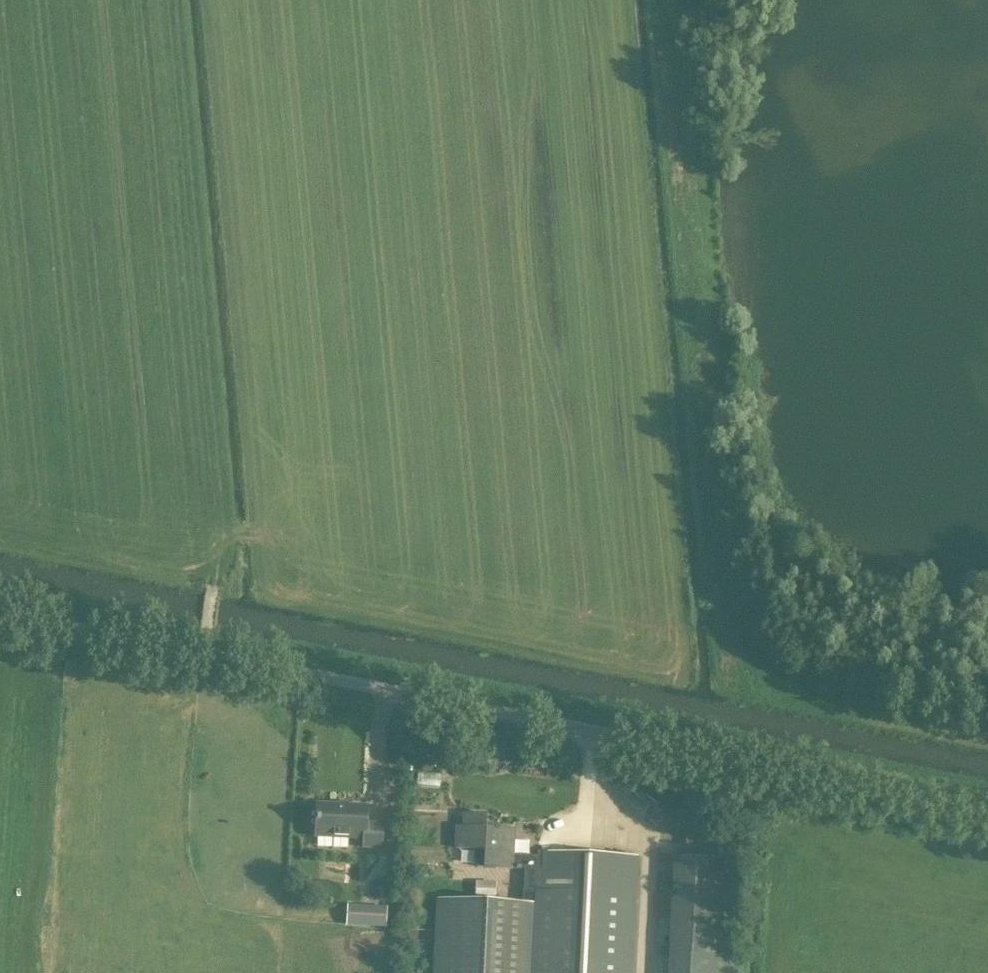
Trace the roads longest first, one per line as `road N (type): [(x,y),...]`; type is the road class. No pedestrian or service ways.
road 1 (unclassified): [(987,815),(0,614)]

